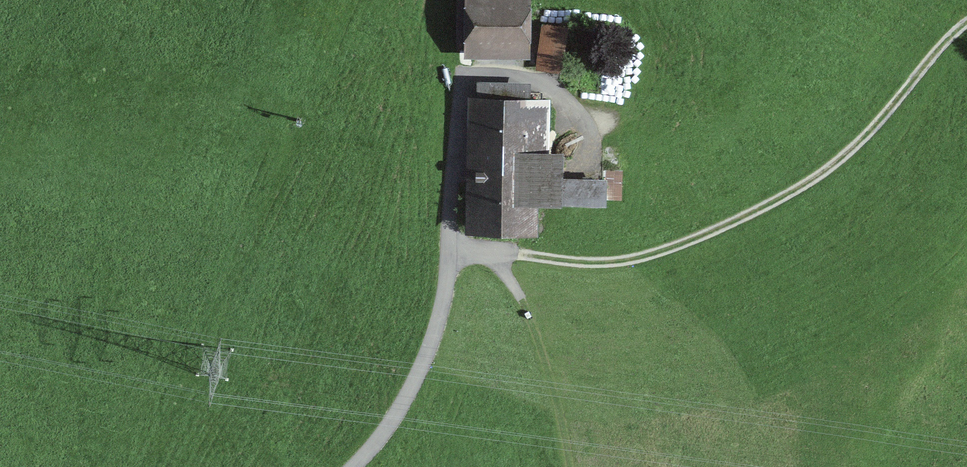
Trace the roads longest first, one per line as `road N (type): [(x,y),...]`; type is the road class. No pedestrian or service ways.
road 1 (track): [(447,251),(612,265),(723,231),(803,192),(851,156),(966,29)]
road 2 (track): [(588,145),(574,110),(540,83),(502,74),(467,80),(447,251)]
road 3 (track): [(447,251),(431,352),(408,403),(358,466)]
road 4 (track): [(493,253),(535,325),(574,466)]

